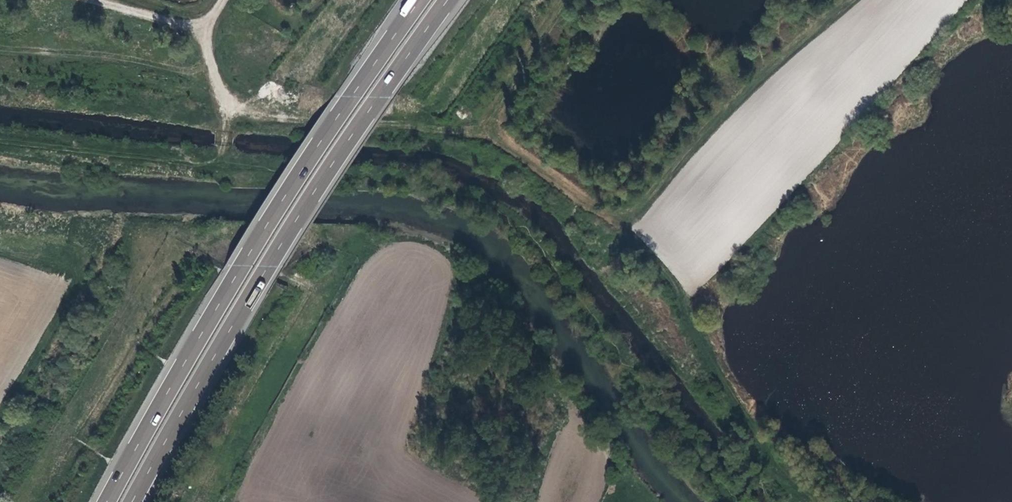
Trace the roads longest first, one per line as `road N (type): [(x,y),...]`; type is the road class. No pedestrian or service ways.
road 1 (track): [(845,0),(623,217),(608,215),(494,137),(288,118),(241,106),(221,89),(206,23)]
road 2 (motorway): [(131,501),(268,265),(448,0)]
road 3 (motorway): [(420,0),(246,260),(151,410),(105,501)]
road 4 (track): [(110,0),(206,23),(222,0)]

